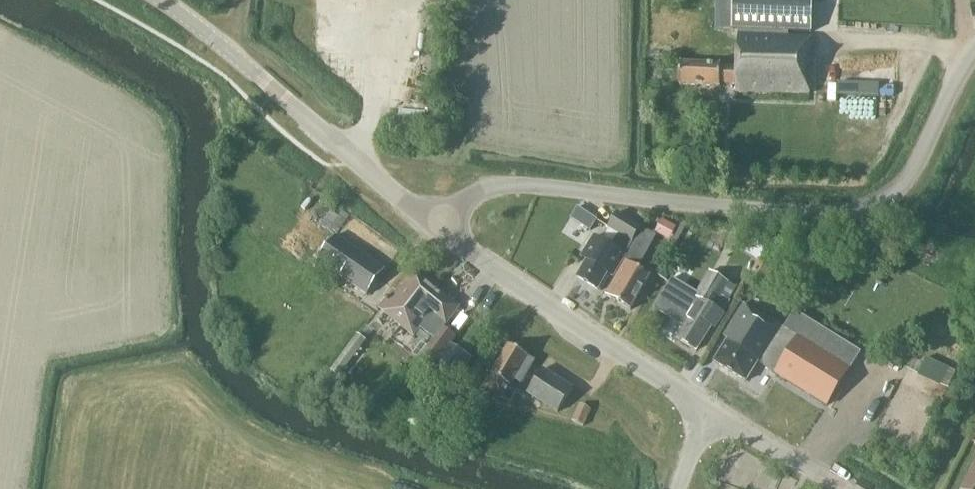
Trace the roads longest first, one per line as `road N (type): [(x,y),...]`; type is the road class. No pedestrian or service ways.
road 1 (unclassified): [(436,227),(473,193),(534,189),(832,223),(872,216),(903,194),(974,52)]
road 2 (tertiary): [(436,227),(160,0)]
road 3 (tertiary): [(711,411),(436,227)]
road 4 (unclassified): [(846,488),(711,411)]

